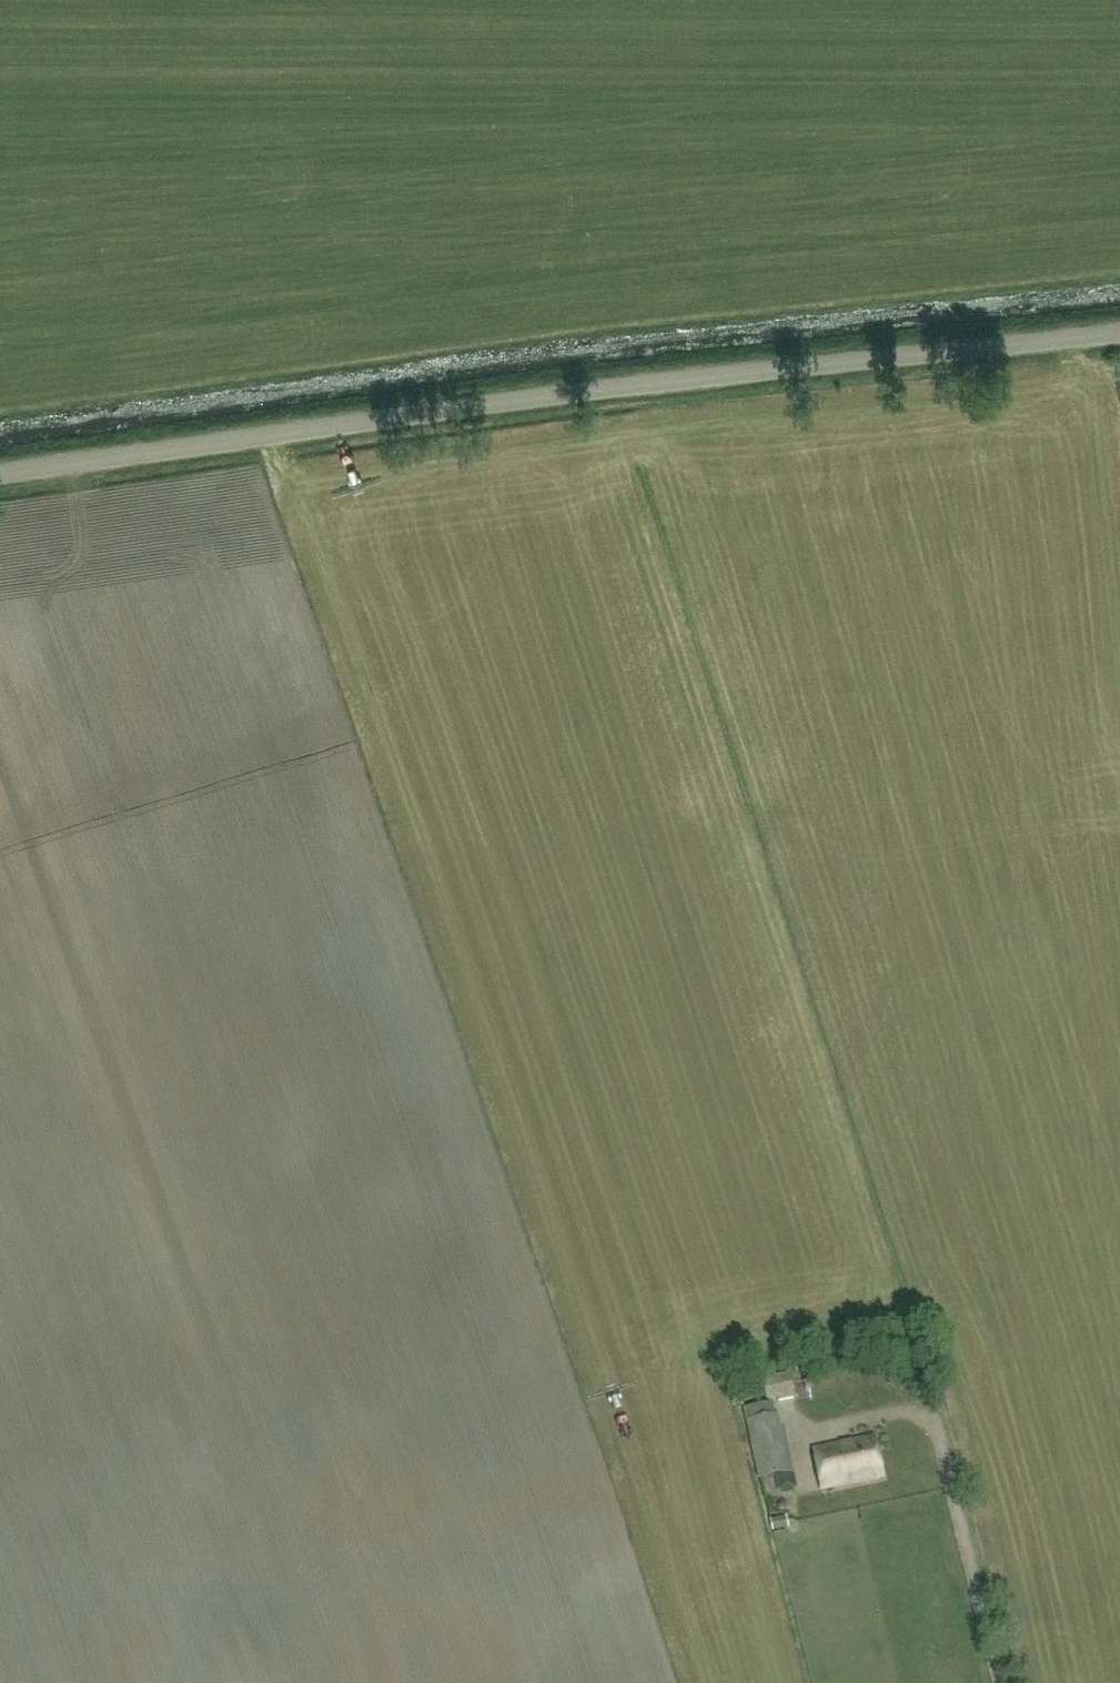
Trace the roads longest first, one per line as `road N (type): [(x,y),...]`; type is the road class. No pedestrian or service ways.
road 1 (unclassified): [(0,478),(723,380),(1119,336)]

